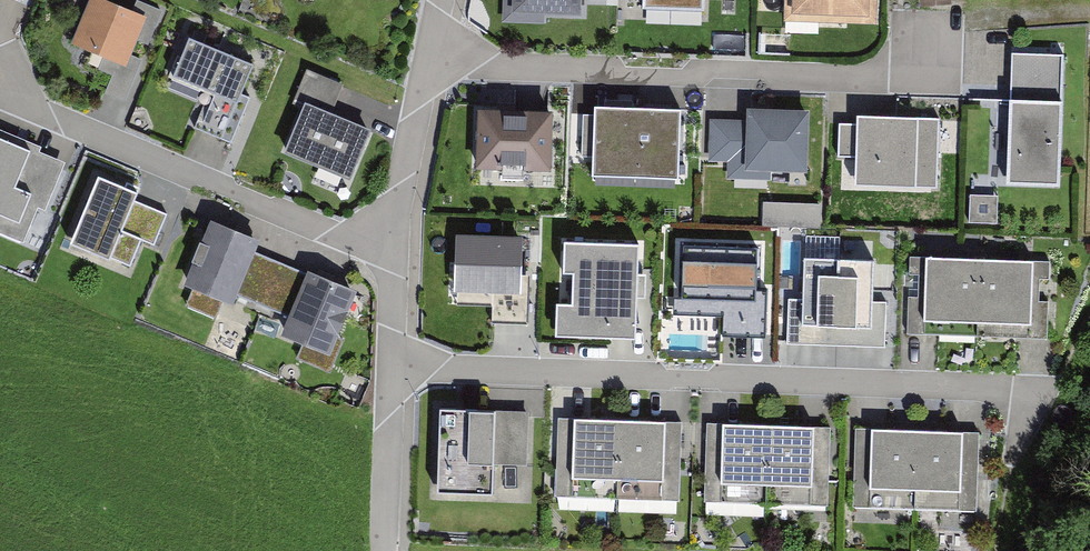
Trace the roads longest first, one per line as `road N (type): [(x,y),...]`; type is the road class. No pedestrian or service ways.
road 1 (residential): [(393,366),(1021,390)]
road 2 (residential): [(960,20),(880,77),(430,63)]
road 3 (residential): [(0,97),(392,254)]
road 4 (residential): [(392,254),(430,63)]

